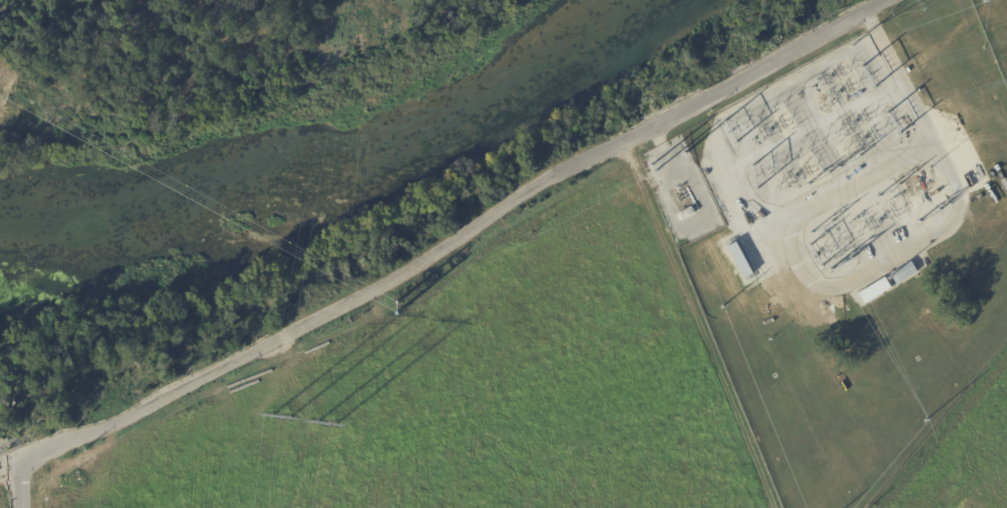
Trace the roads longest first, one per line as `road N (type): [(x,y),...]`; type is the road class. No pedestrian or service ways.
road 1 (residential): [(0,463),(287,340),(880,0)]

